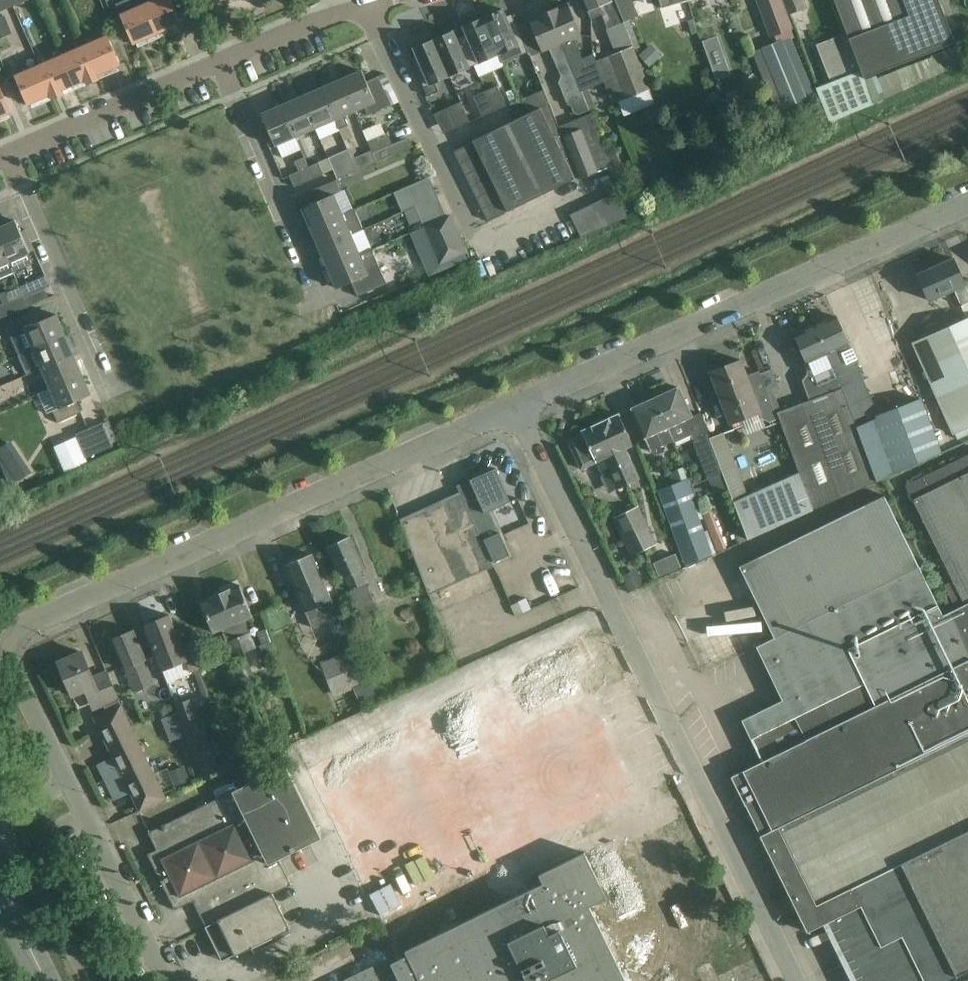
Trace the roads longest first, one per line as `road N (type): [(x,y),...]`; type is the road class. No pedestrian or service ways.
road 1 (unclassified): [(166,980),(14,667),(15,639),(35,619),(517,406)]
road 2 (unclassified): [(794,980),(517,406)]
road 3 (unclassified): [(517,406),(967,204)]
road 4 (residential): [(114,392),(9,153)]
road 5 (residential): [(323,299),(218,62)]
road 6 (residential): [(9,153),(218,62)]
road 7 (residential): [(218,62),(385,0)]

